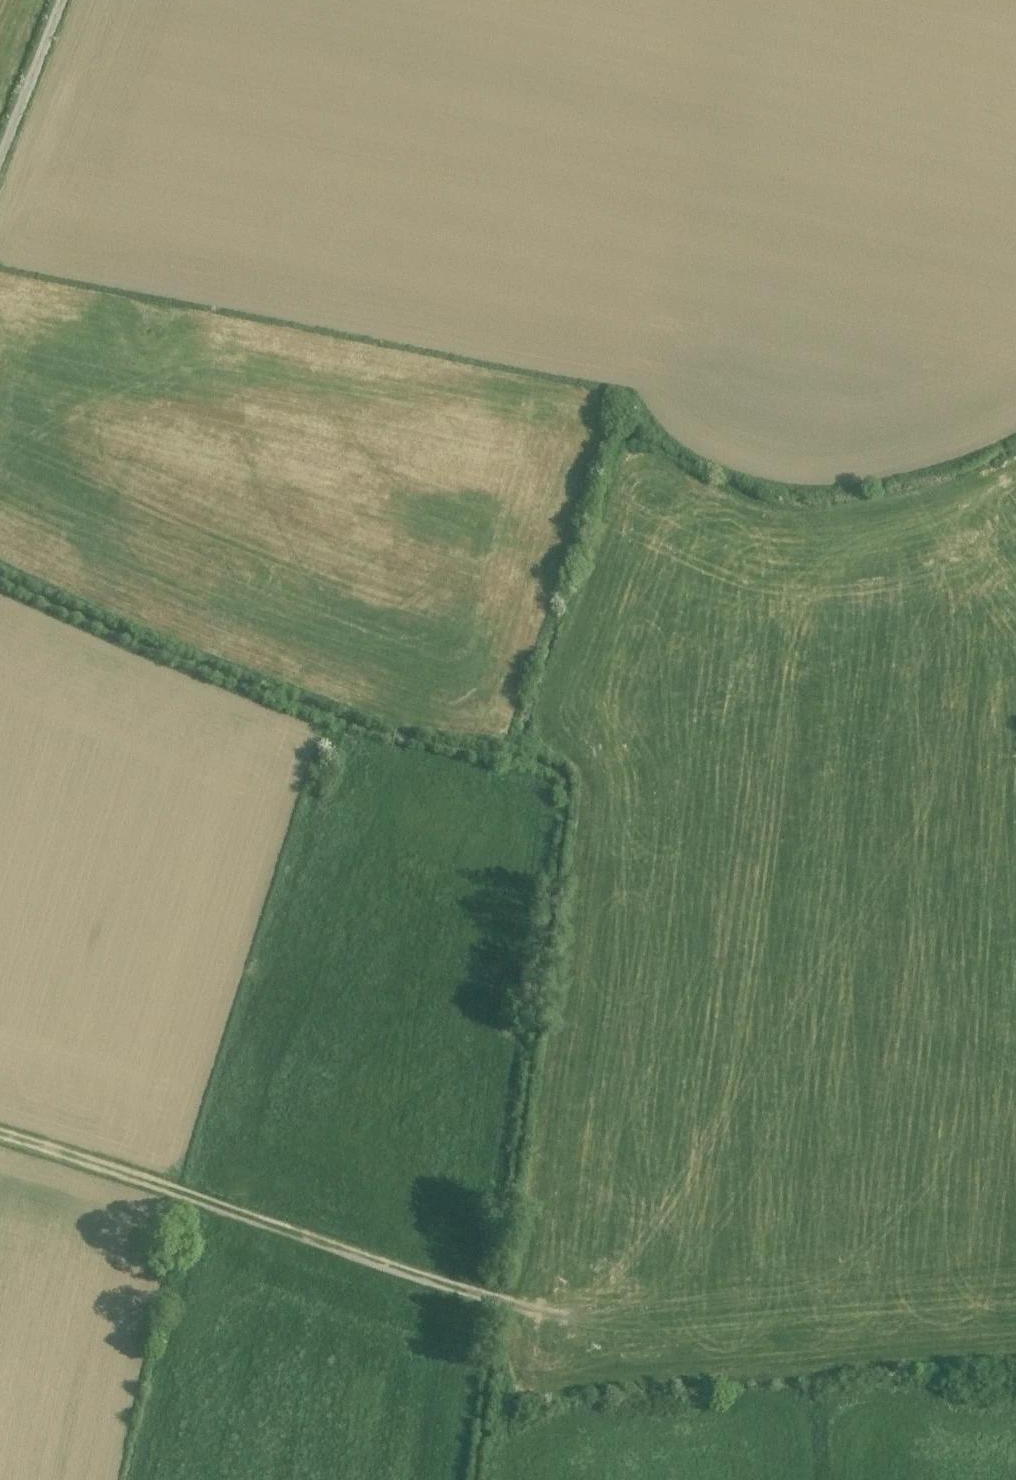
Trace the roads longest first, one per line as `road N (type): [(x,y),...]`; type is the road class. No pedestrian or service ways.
road 1 (track): [(62,0),(0,165)]

